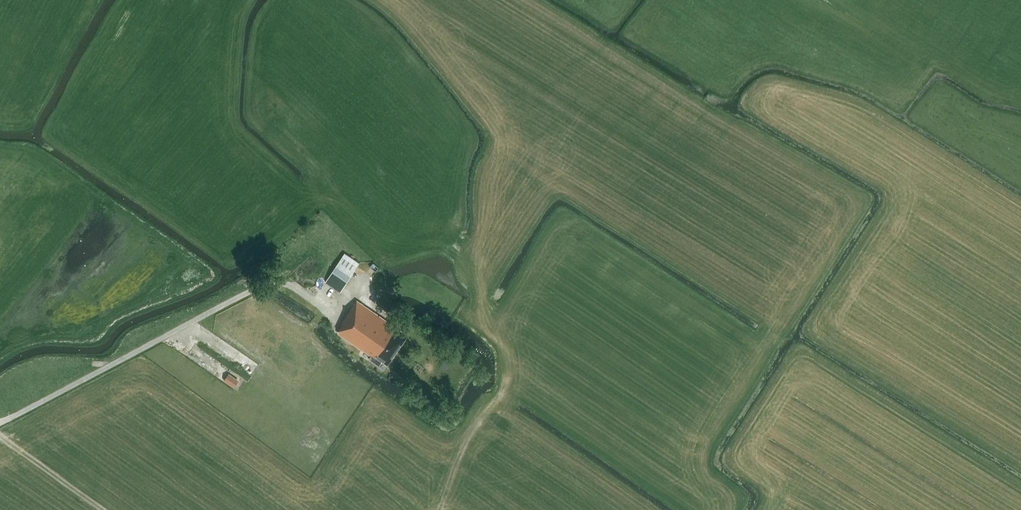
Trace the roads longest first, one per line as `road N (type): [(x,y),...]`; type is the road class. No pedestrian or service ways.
road 1 (unclassified): [(0,423),(264,285),(289,284),(331,314)]

